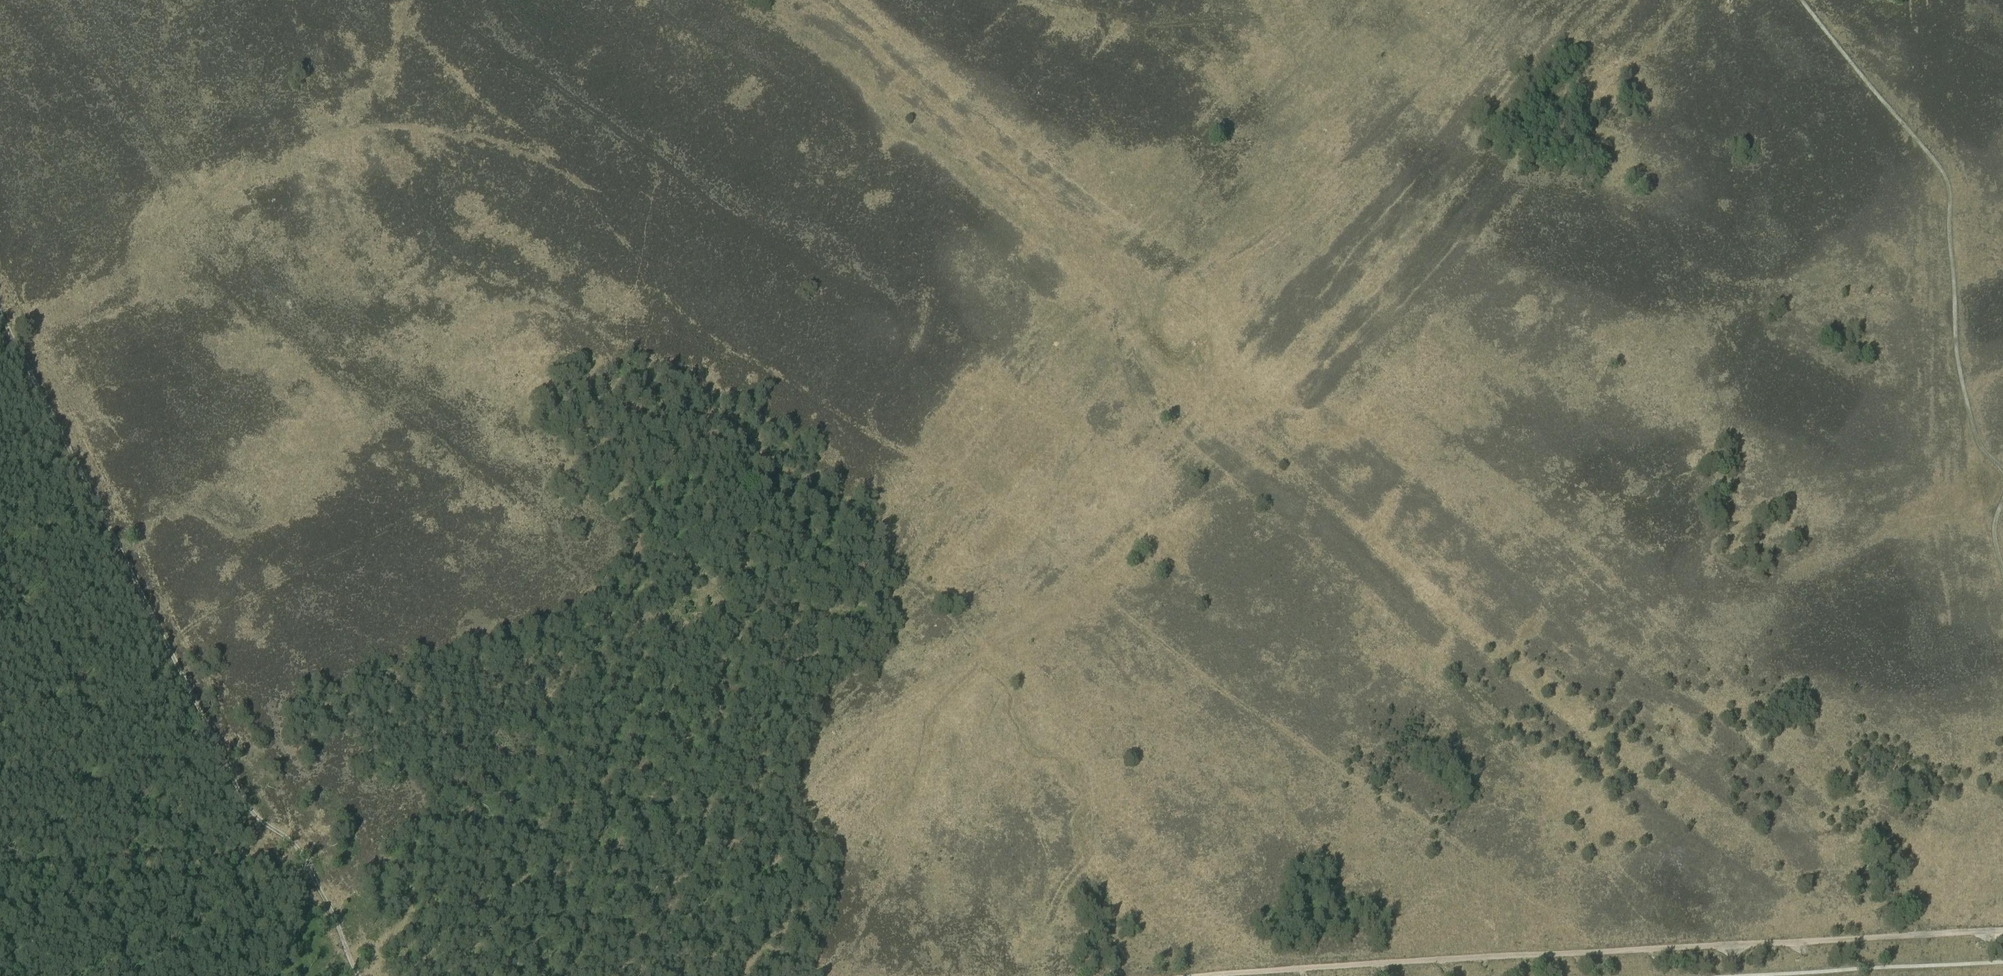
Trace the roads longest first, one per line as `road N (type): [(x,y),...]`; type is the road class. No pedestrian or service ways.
road 1 (track): [(2002,931),(1213,975)]
road 2 (track): [(0,309),(246,800),(256,819),(302,856),(361,975)]

